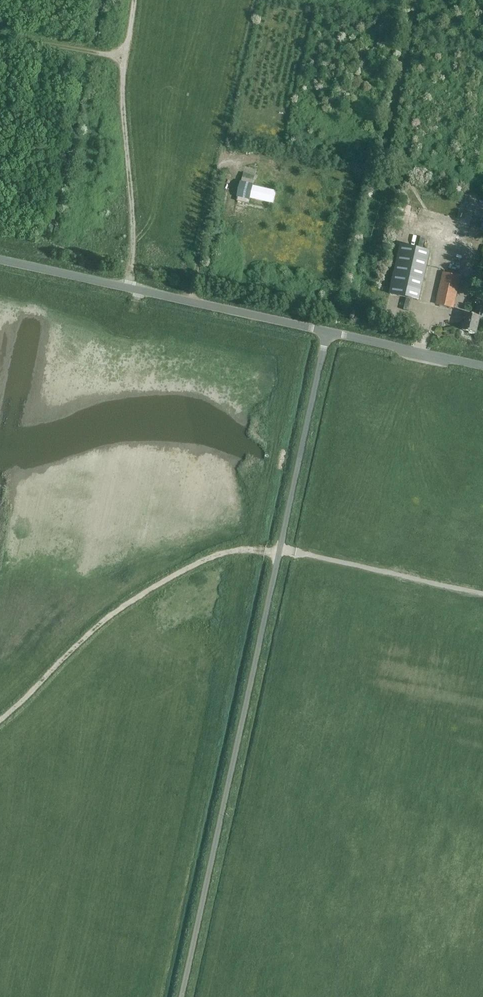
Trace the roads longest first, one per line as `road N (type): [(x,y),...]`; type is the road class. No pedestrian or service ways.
road 1 (unclassified): [(182,996),(327,332)]
road 2 (track): [(0,721),(107,618),(158,586),(222,554),(279,555)]
road 3 (unclassified): [(327,332),(0,259)]
road 4 (track): [(123,56),(133,240),(127,288)]
road 5 (unclassified): [(482,366),(327,332)]

